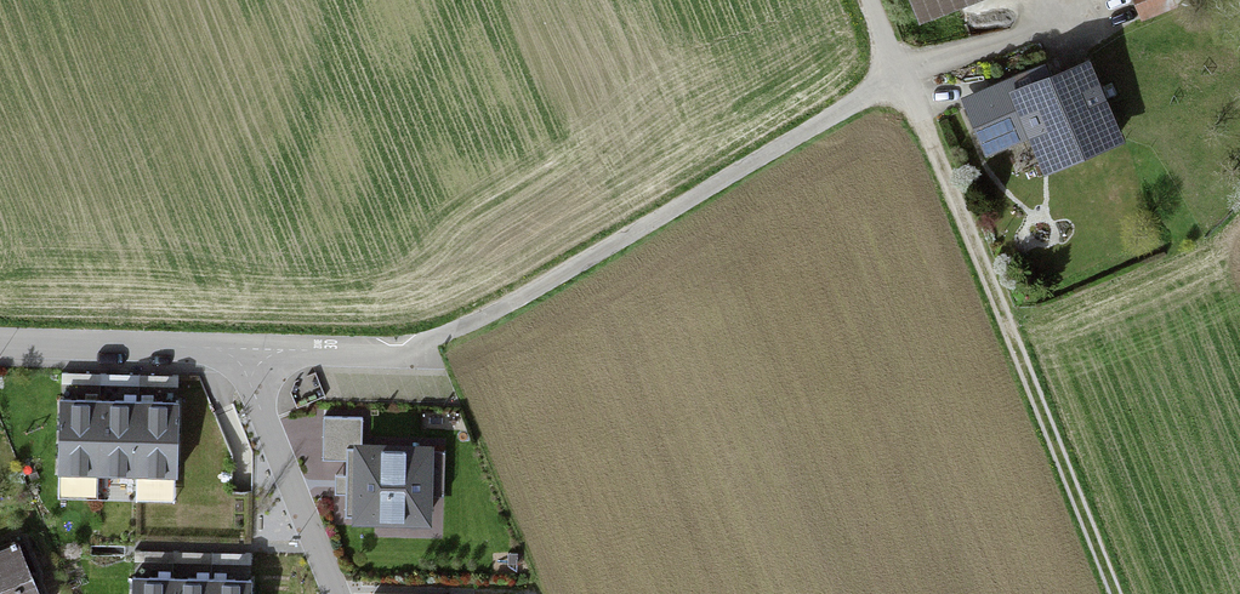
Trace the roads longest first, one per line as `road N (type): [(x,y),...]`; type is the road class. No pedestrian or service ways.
road 1 (residential): [(245,350),(404,352),(501,307),(902,74),(871,0)]
road 2 (track): [(1111,593),(902,74)]
road 3 (residential): [(245,350),(334,593)]
road 4 (residential): [(0,343),(245,350)]

